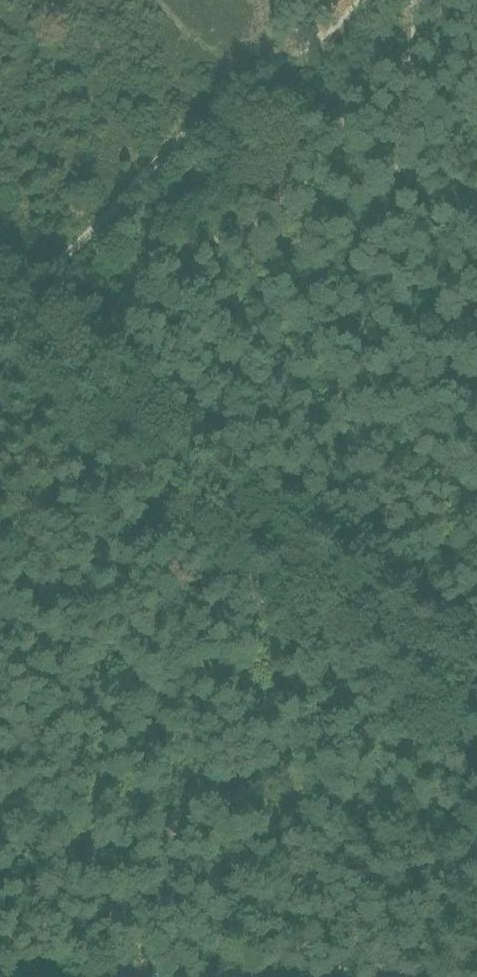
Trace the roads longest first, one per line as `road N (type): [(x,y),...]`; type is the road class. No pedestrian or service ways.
road 1 (track): [(476,681),(26,310)]
road 2 (track): [(26,310),(150,168),(232,94),(367,0)]

